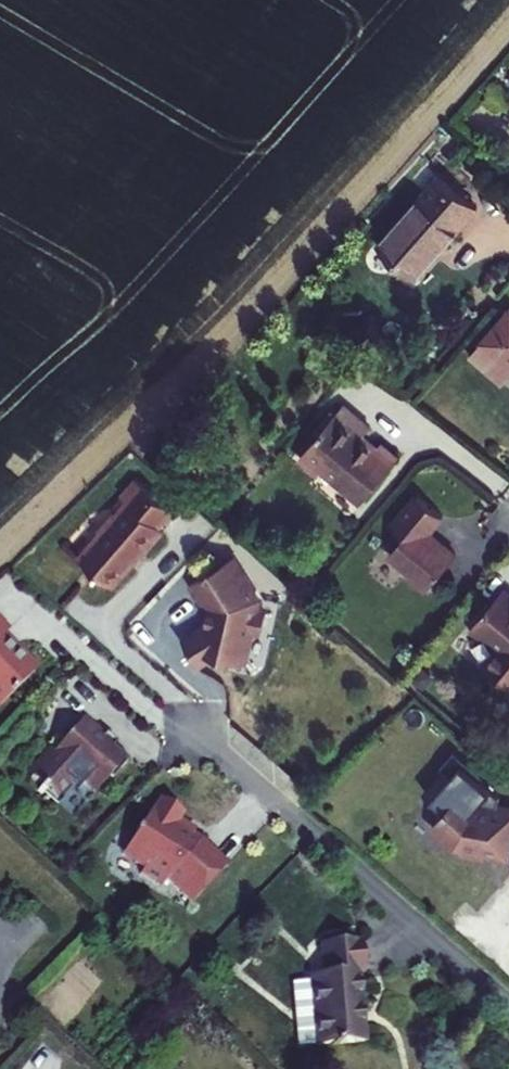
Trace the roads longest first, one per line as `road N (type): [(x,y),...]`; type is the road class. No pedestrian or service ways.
road 1 (residential): [(196,728),(508,1022)]

